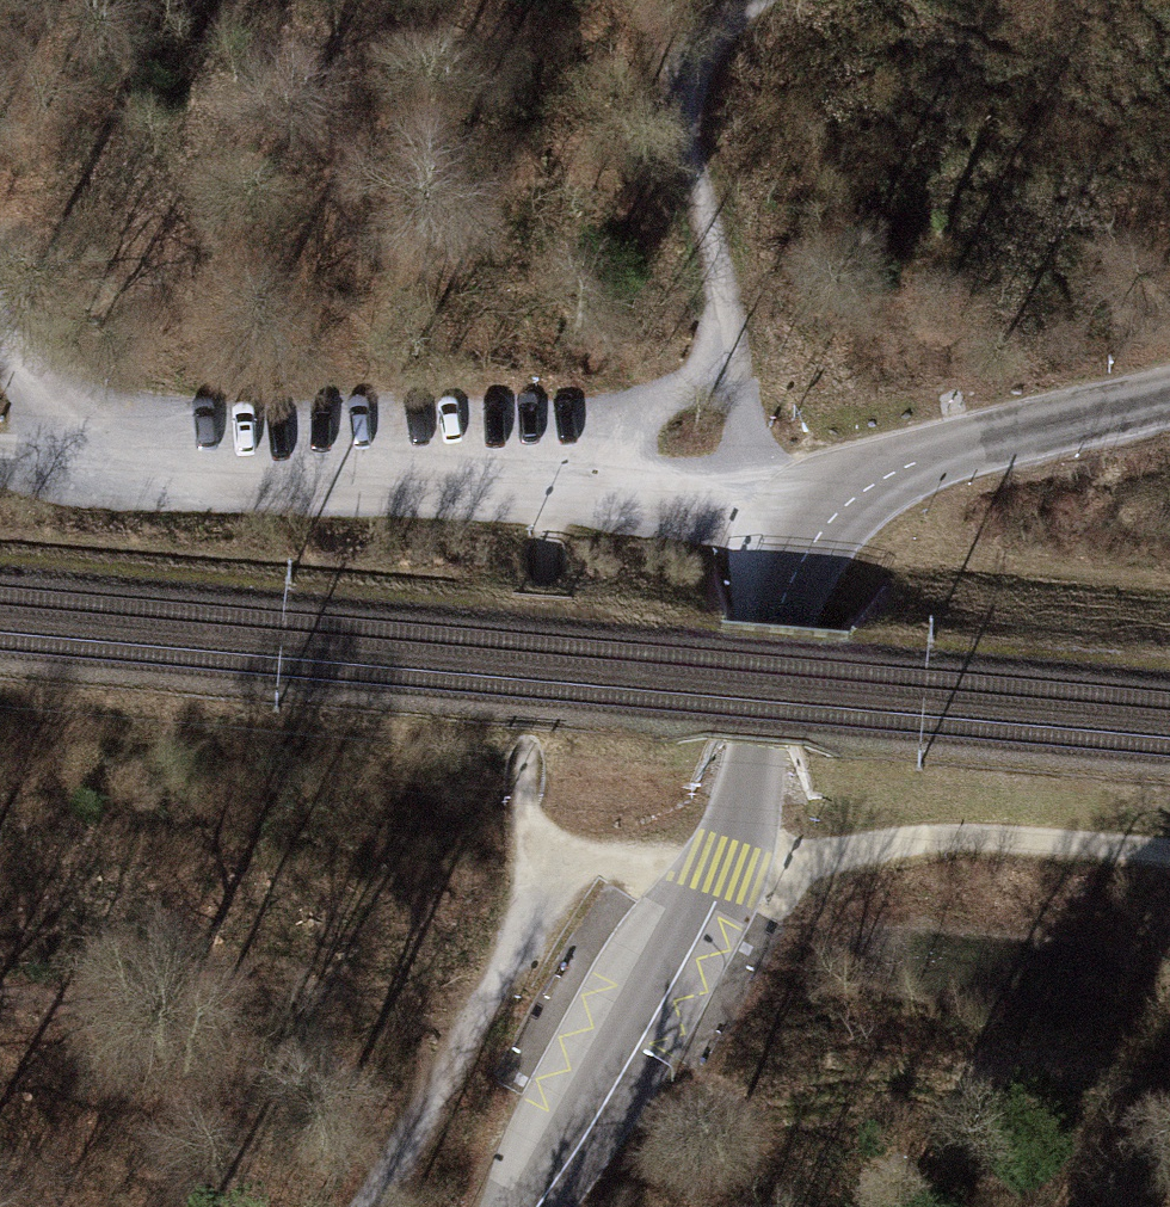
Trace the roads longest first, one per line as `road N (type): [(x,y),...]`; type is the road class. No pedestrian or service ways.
road 1 (tertiary): [(514,1206),(708,863),(756,737),(777,536),(820,490),(1169,396)]
road 2 (track): [(732,328),(607,476),(550,513),(523,809),(554,857),(505,977),(359,1206)]
road 3 (track): [(1169,849),(969,833),(820,850),(768,874),(679,858),(554,857)]
road 4 (track): [(777,536),(679,108),(686,70),(745,0)]
road 5 (track): [(73,450),(0,350)]

